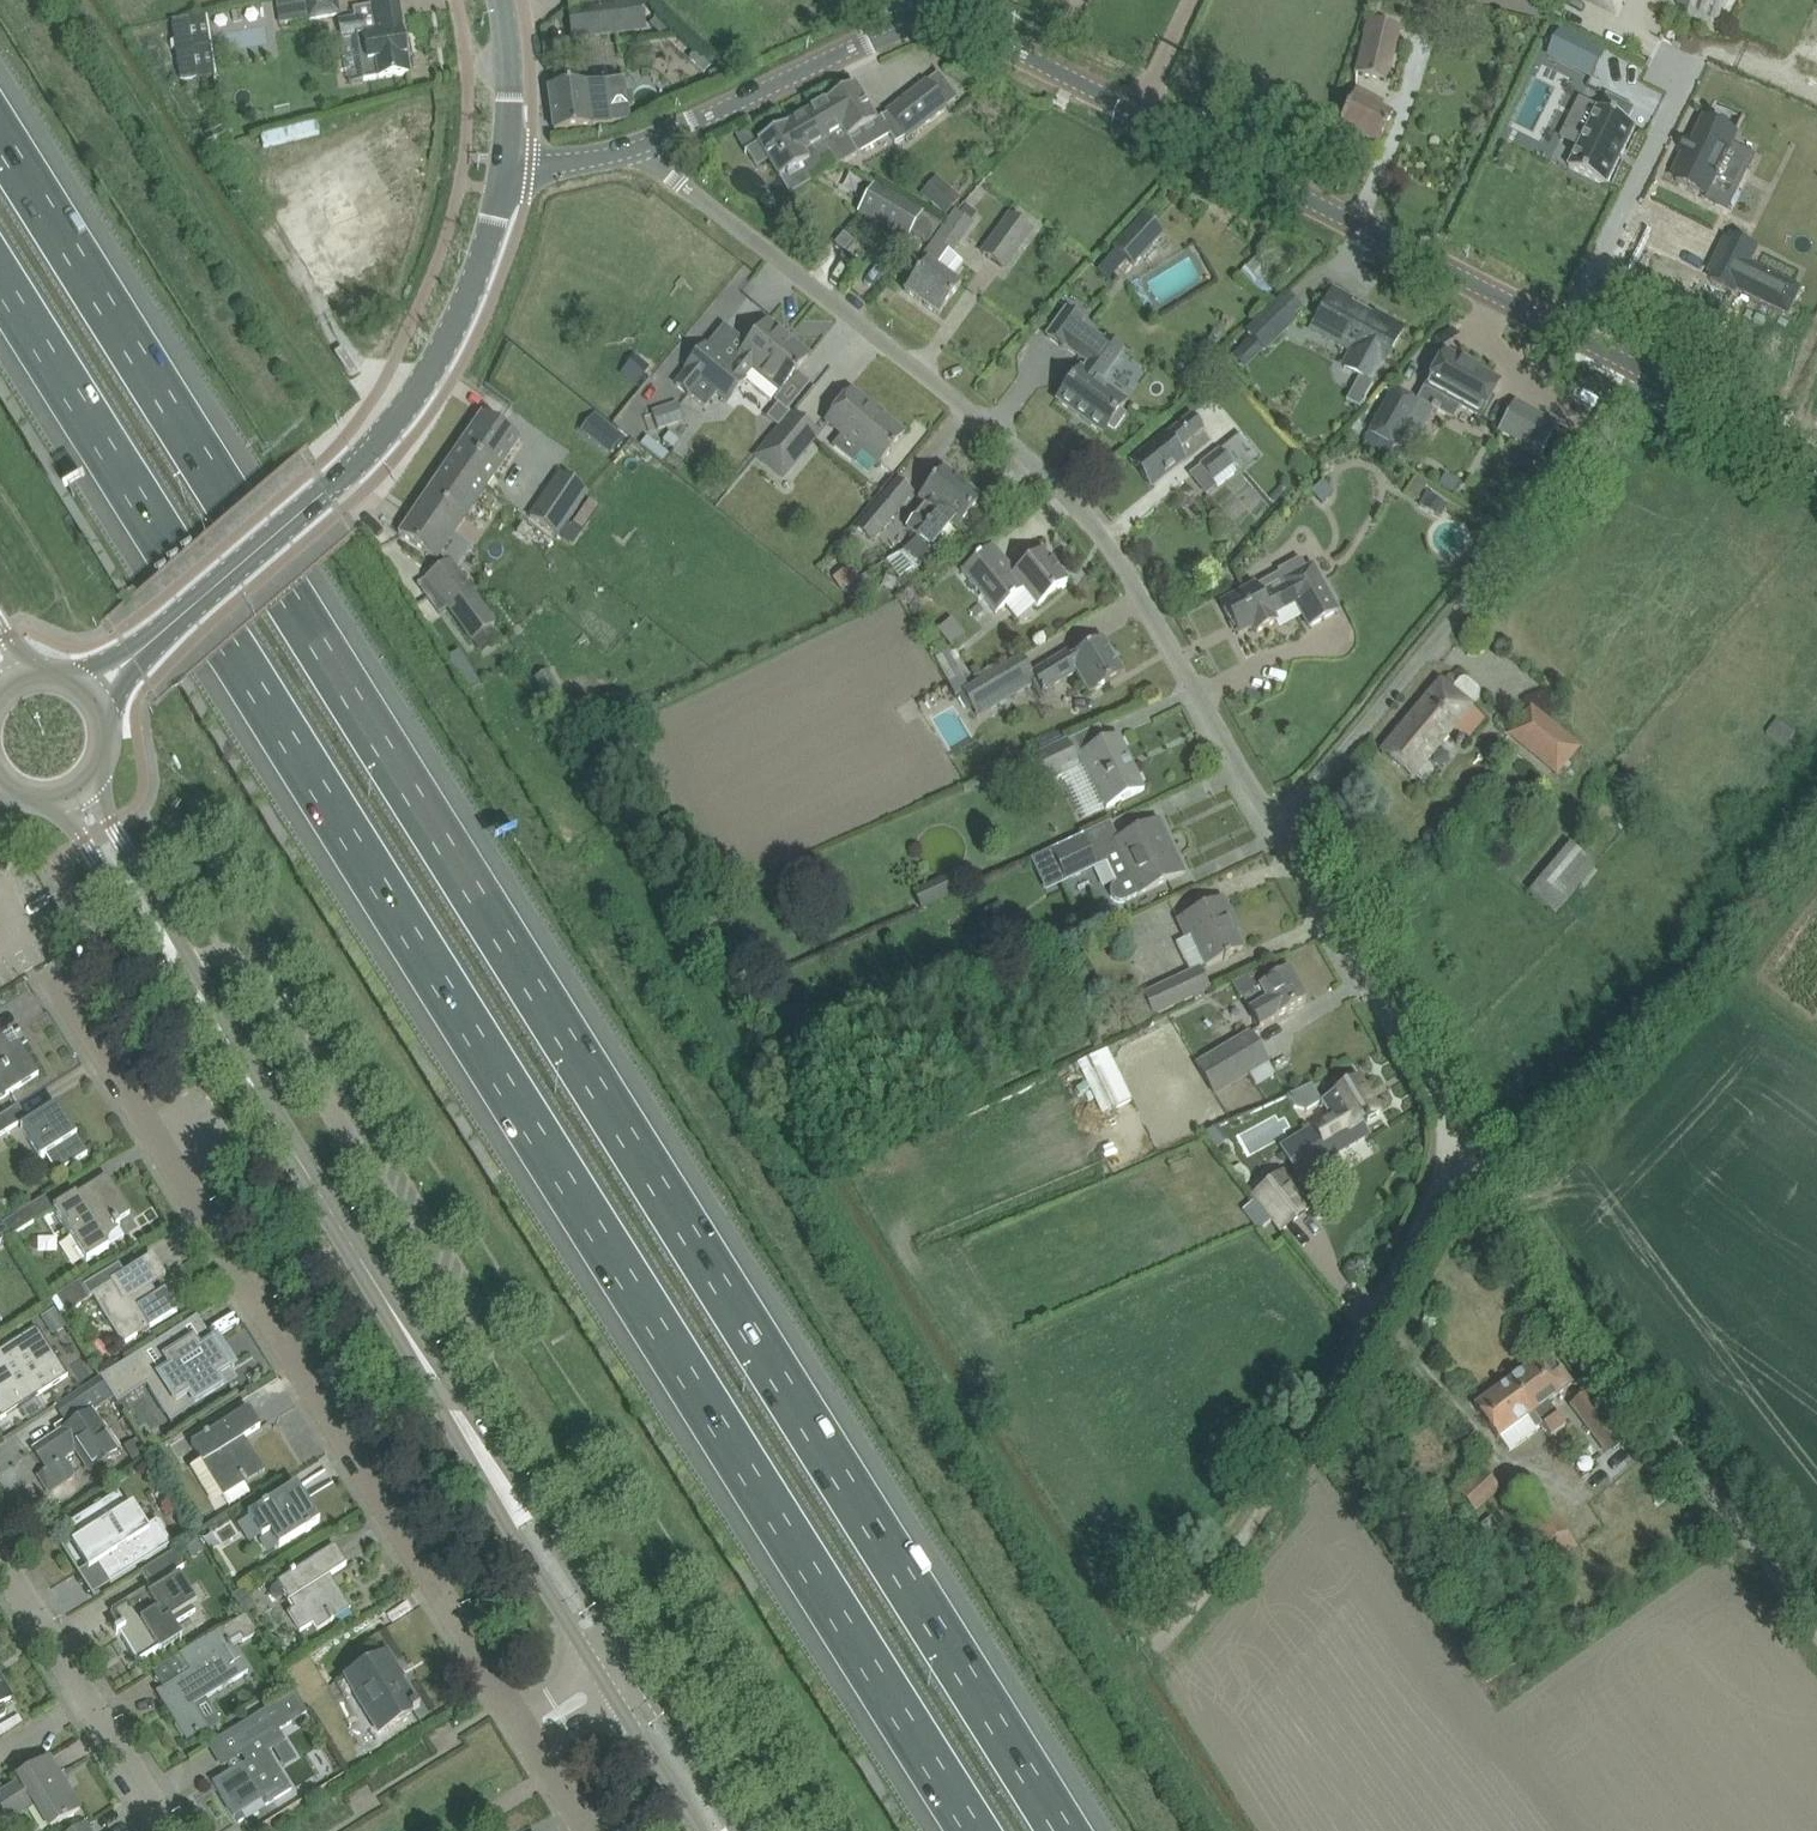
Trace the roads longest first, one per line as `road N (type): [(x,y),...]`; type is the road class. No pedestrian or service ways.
road 1 (motorway): [(1061,1830),(0,140)]
road 2 (motorway): [(0,268),(984,1830)]
road 3 (unclassified): [(1148,1660),(1214,1585),(1301,1447),(1437,1189),(1447,1142),(1433,1090),(1278,830)]
road 4 (unclassified): [(1278,830),(1114,555),(1074,505),(813,284),(635,148)]
road 5 (residential): [(511,1714),(52,976)]
road 6 (secondary): [(1653,376),(956,21),(912,20)]
road 7 (secondary): [(156,640),(372,450),(407,408),(451,341),(485,257),(506,162)]
road 8 (track): [(1816,1623),(1480,1172),(1447,1142)]
road 9 (secondary): [(499,1480),(185,972)]
road 10 (unclassified): [(1278,830),(1653,376)]
road 11 (residential): [(171,1830),(0,1567)]
road 12 (secondary): [(635,148),(912,20)]
road 13 (secondary): [(53,801),(145,934),(185,972)]
road 14 (secondary): [(185,972),(95,779)]
road 15 (secondary): [(624,1648),(543,1518),(499,1480)]
road 16 (secondary): [(499,1480),(514,1534),(595,1665)]
road 17 (secondary): [(1816,464),(1653,376)]
road 18 (secondary): [(738,1830),(648,1686)]
road 19 (tertiary): [(506,162),(511,107),(500,0)]
road 20 (secondary): [(619,1704),(700,1830)]
road 21 (secondary): [(506,162),(635,148)]

